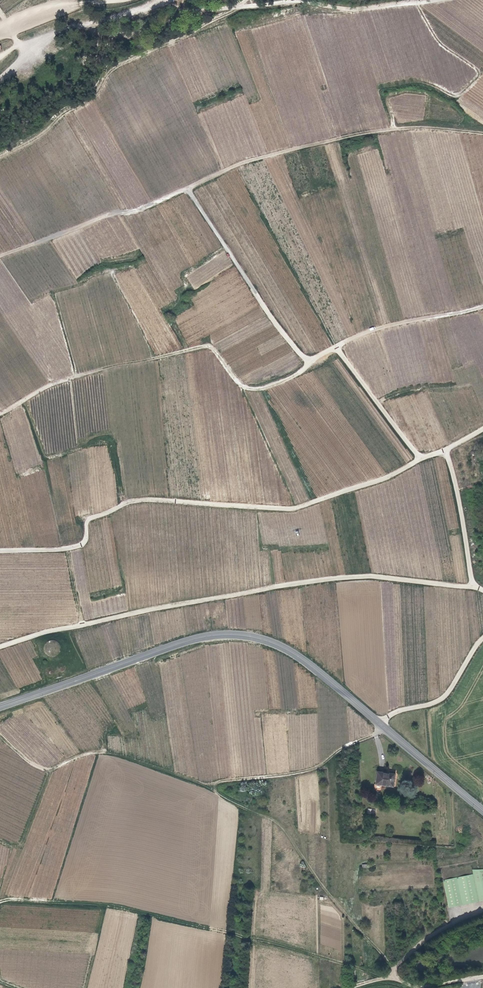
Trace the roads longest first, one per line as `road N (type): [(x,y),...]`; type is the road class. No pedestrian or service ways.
road 1 (secondary): [(0,706),(189,640),(252,637),(298,656),(482,811)]
road 2 (track): [(482,133),(370,131),(252,159),(139,210),(0,256)]
road 3 (track): [(0,646),(318,580),(372,577),(482,591)]
road 4 (track): [(445,450),(296,508),(141,500),(88,520),(76,547),(0,551)]
road 5 (track): [(395,969),(281,826),(215,789),(219,781),(316,768),(376,733)]
road 6 (track): [(382,979),(120,907),(0,902)]
road 7 (track): [(0,414),(71,378),(206,346),(249,389),(287,380),(309,363)]
road 8 (track): [(242,6),(112,69),(98,92),(0,157)]
road 9 (track): [(431,0),(349,9),(302,1),(212,10),(161,2)]
road 10 (track): [(0,735),(40,767),(102,752),(200,784)]
road 11 (track): [(188,189),(309,363)]
road 12 (track): [(170,0),(57,33),(0,77)]
road 13 (track): [(309,363),(388,326),(482,308)]
road 14 (track): [(431,84),(456,95),(478,71),(442,45),(416,2)]
road 15 (track): [(335,347),(421,459)]
road 16 (track): [(445,450),(473,587)]
road 17 (track): [(378,722),(442,698),(482,640)]

